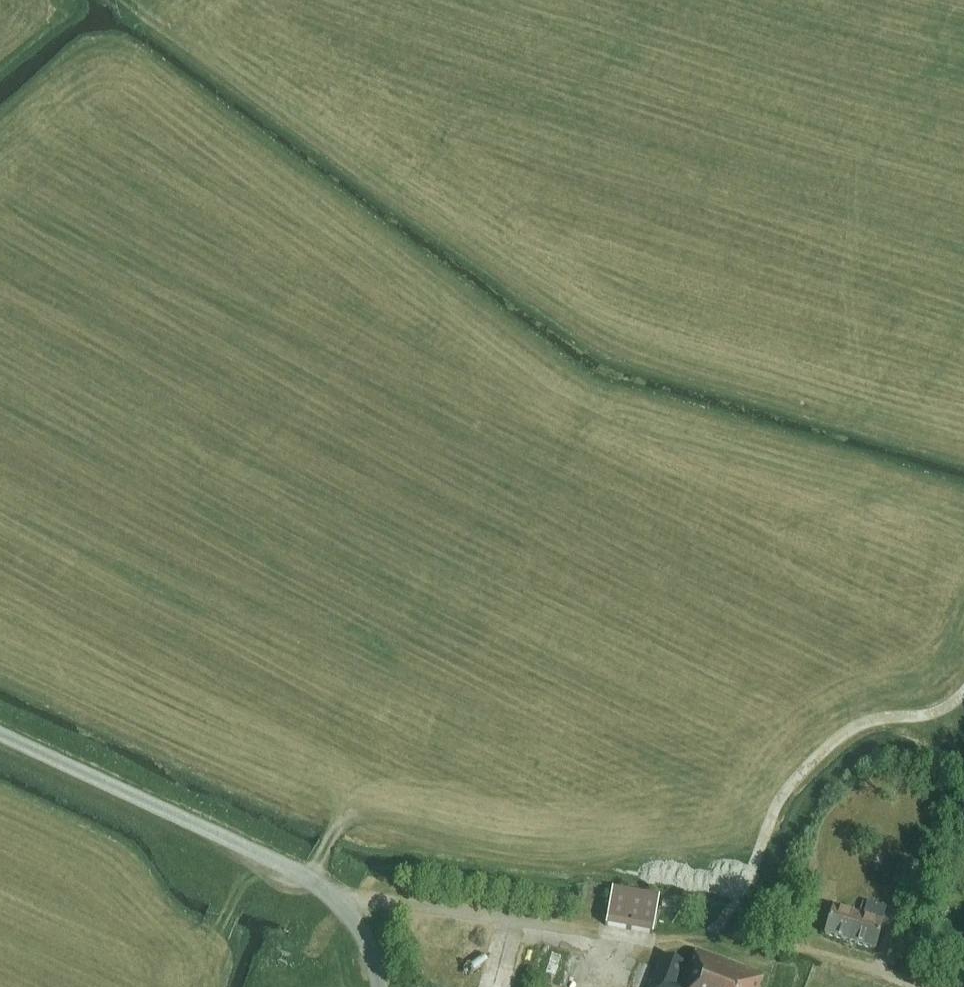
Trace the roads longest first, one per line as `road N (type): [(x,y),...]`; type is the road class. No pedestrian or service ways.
road 1 (unclassified): [(379,986),(355,920),(316,881),(0,732)]
road 2 (track): [(708,942),(814,954),(922,986)]

